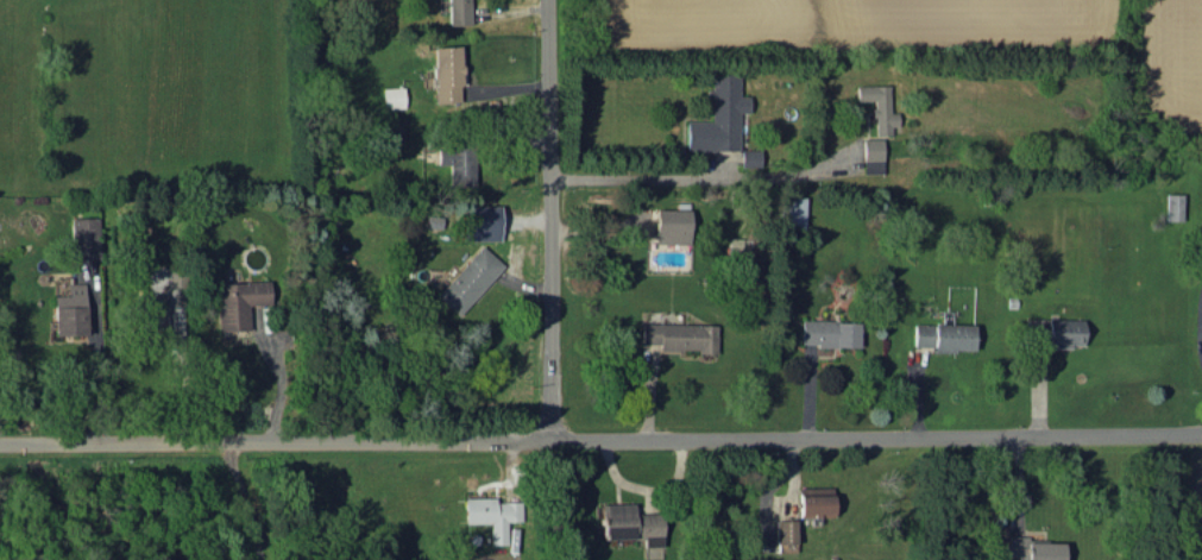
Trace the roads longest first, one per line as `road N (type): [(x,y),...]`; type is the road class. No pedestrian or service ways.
road 1 (residential): [(0,444),(1201,434)]
road 2 (residential): [(548,0),(553,441)]

